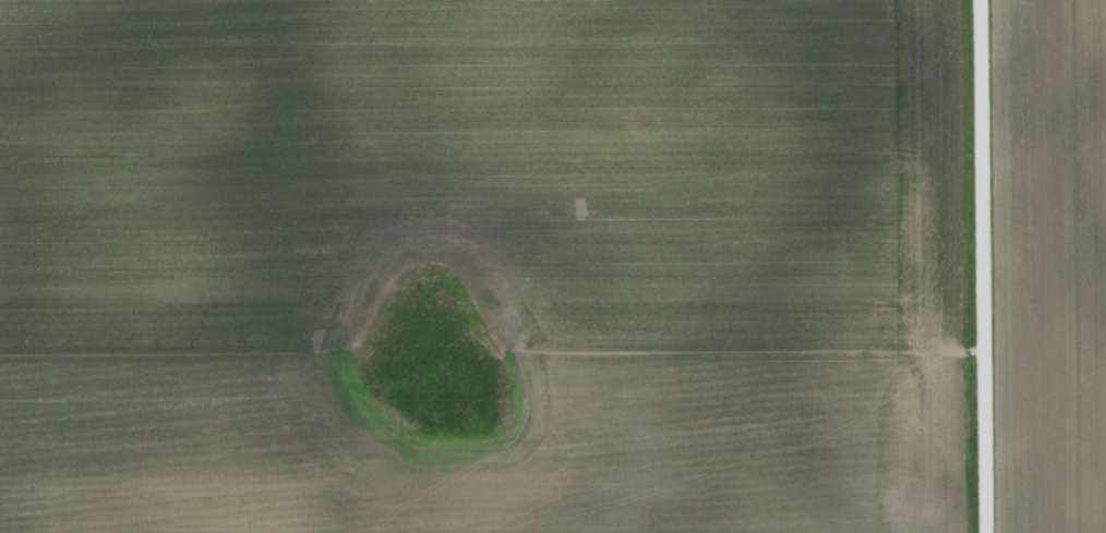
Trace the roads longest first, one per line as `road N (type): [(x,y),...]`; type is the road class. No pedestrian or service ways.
road 1 (residential): [(986,532),(982,0)]

